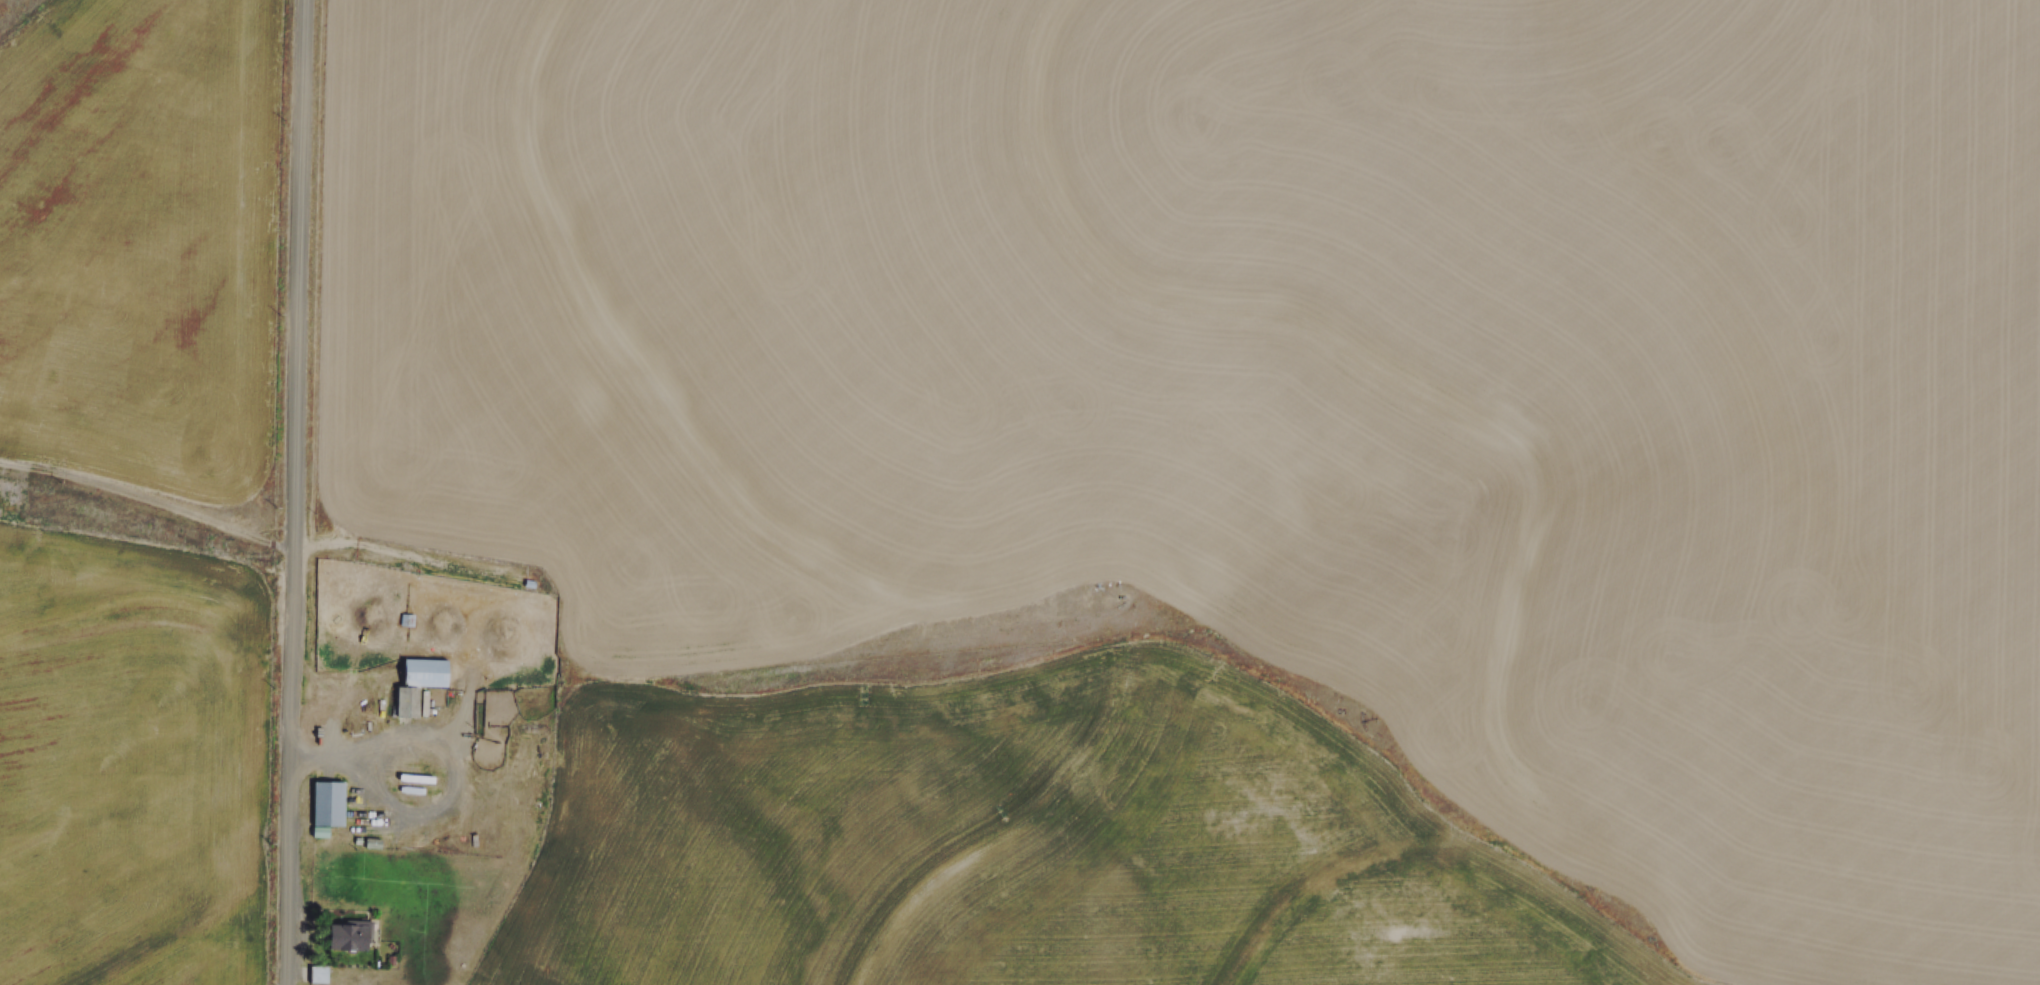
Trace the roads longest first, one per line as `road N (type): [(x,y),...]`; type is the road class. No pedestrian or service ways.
road 1 (residential): [(287,984),(303,0)]

